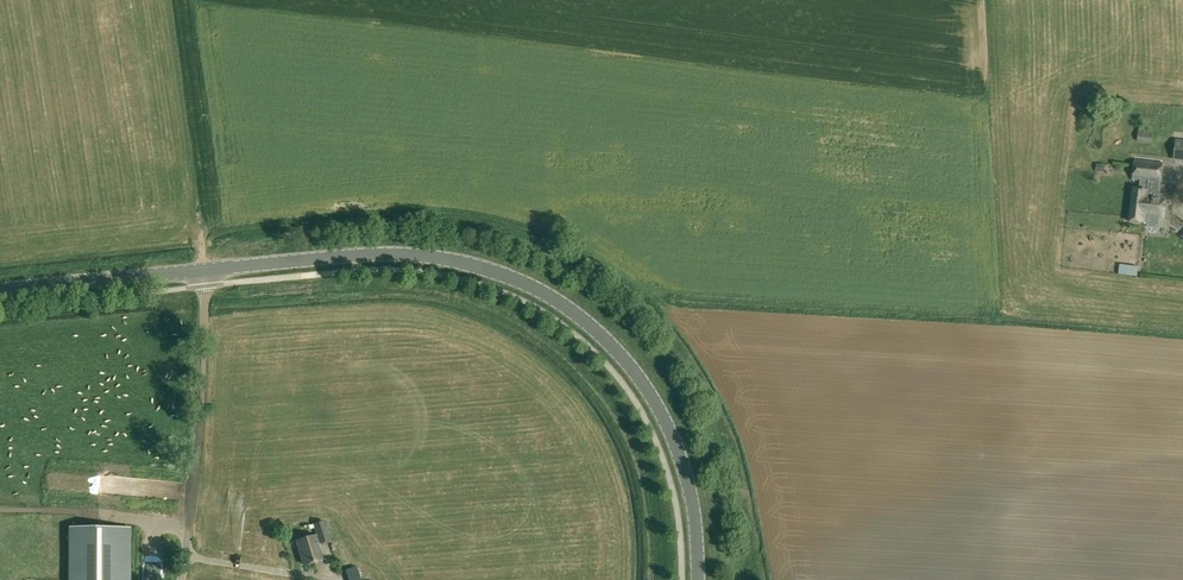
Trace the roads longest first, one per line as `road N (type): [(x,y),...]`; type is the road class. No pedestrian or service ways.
road 1 (tertiary): [(697,579),(692,497),(652,395),(601,334),(547,295),(491,269),(428,255),(203,270)]
road 2 (unclassified): [(181,579),(203,384),(203,270)]
road 3 (tertiary): [(203,270),(0,291)]

